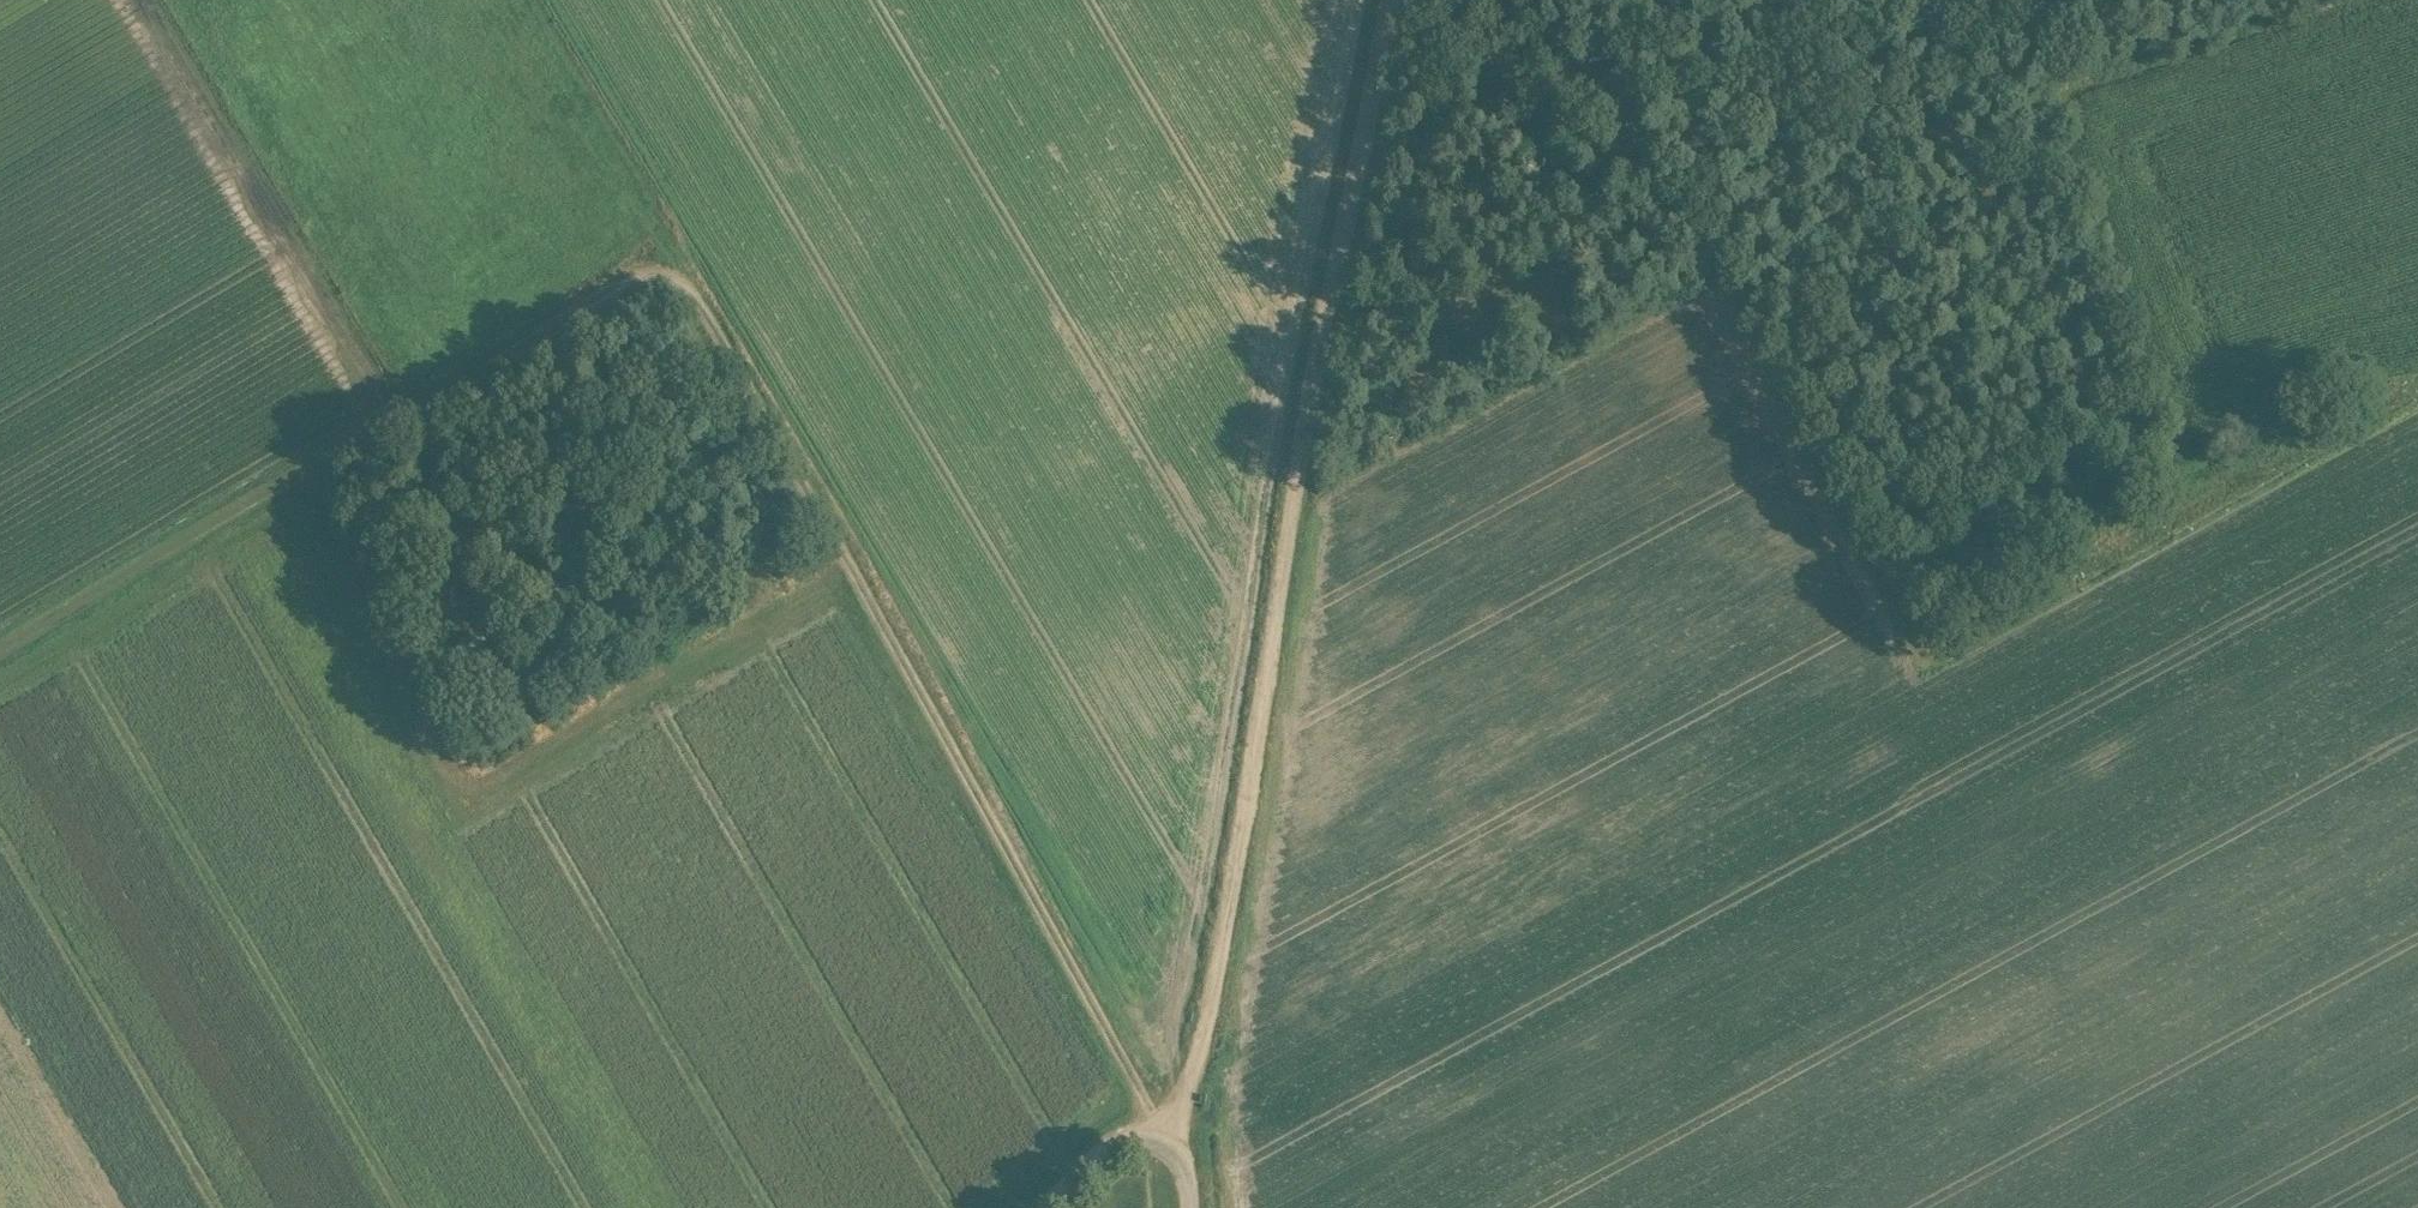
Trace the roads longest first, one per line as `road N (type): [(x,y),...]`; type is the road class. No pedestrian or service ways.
road 1 (track): [(0,642),(621,272),(663,268),(691,289),(720,333),(1157,1109),(1172,1122),(1186,1109),(1228,945),(1323,329),(1395,0)]
road 2 (unclassified): [(1044,1207),(1145,1123),(1172,1122),(1189,1160),(1191,1207)]

